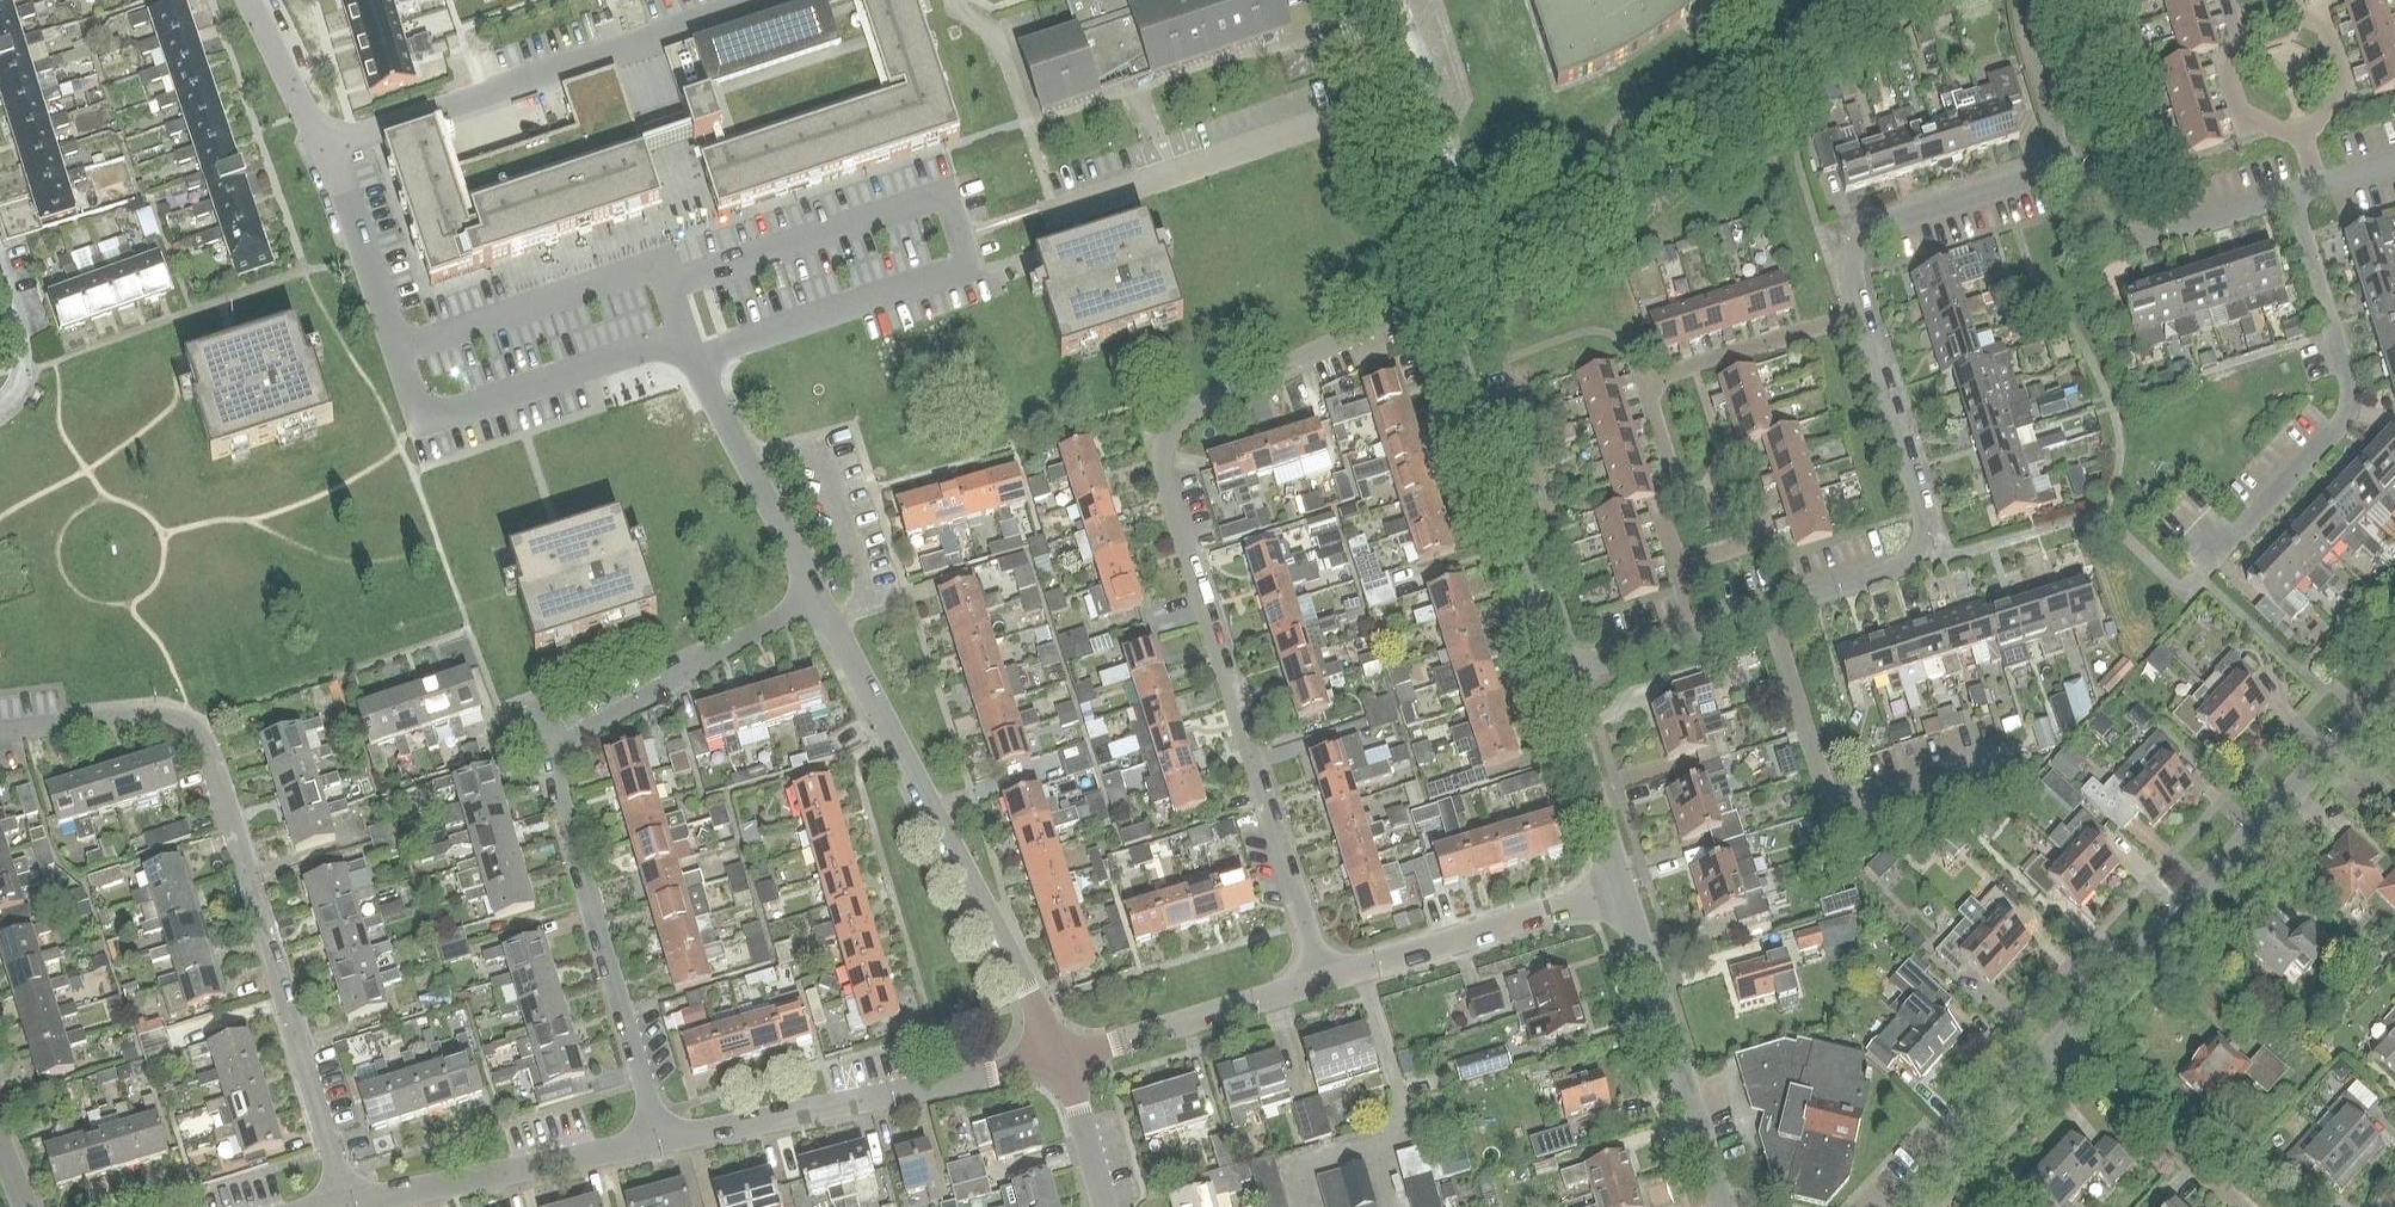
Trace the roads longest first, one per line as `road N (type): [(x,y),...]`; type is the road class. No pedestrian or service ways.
road 1 (residential): [(1323,980),(1165,479),(1164,444),(1179,417),(1196,406),(1436,298)]
road 2 (residential): [(658,1146),(559,797),(552,744),(819,601)]
road 3 (residential): [(341,1206),(199,737),(161,715),(0,733)]
road 4 (residential): [(1862,314),(1854,254),(1868,230),(2064,168),(2086,178),(2115,228),(2151,239),(2293,193)]
road 5 (residential): [(1063,1059),(819,601)]
road 6 (tertiary): [(2058,1035),(2394,688)]
road 7 (residential): [(321,140),(751,0)]
road 8 (residential): [(2203,528),(2226,550),(2343,426),(2351,390),(2293,193)]
road 9 (unclassified): [(1862,314),(1660,377),(1647,396),(1678,489),(1663,520),(1680,566)]
road 10 (residential): [(658,1146),(1063,1059)]
road 11 (residential): [(1770,609),(1903,567),(1926,537),(1925,512),(1862,314)]
road 12 (residential): [(1555,675),(1436,298)]
road 13 (residential): [(1996,755),(1831,807),(1770,609)]
road 14 (residential): [(1721,1206),(1622,888)]
road 15 (residential): [(1323,980),(1622,888)]
road 16 (residential): [(351,1206),(658,1146)]
road 17 (residential): [(1436,298),(1342,0)]
road 18 (residential): [(819,601),(691,358)]
road 19 (residential): [(1063,1059),(1323,980)]
road 20 (residential): [(2238,1206),(2058,1035)]
road 21 (tertiary): [(1900,1206),(2058,1035)]
road 22 (residential): [(1622,888),(1555,675)]
road 23 (residential): [(395,348),(321,140)]
road 24 (unclassified): [(2305,141),(2242,113),(2229,71),(2242,42),(2229,0)]
road 25 (residential): [(321,140),(249,0)]
road 26 (residential): [(1555,675),(1701,630)]
road 27 (residential): [(1104,1206),(1063,1059)]
road 28 (unclassified): [(2305,141),(2342,82),(2319,8)]
road 29 (unclassified): [(1680,566),(1748,543),(1763,522),(1750,477)]
road 30 (residential): [(0,407),(15,391),(23,362),(0,291)]

